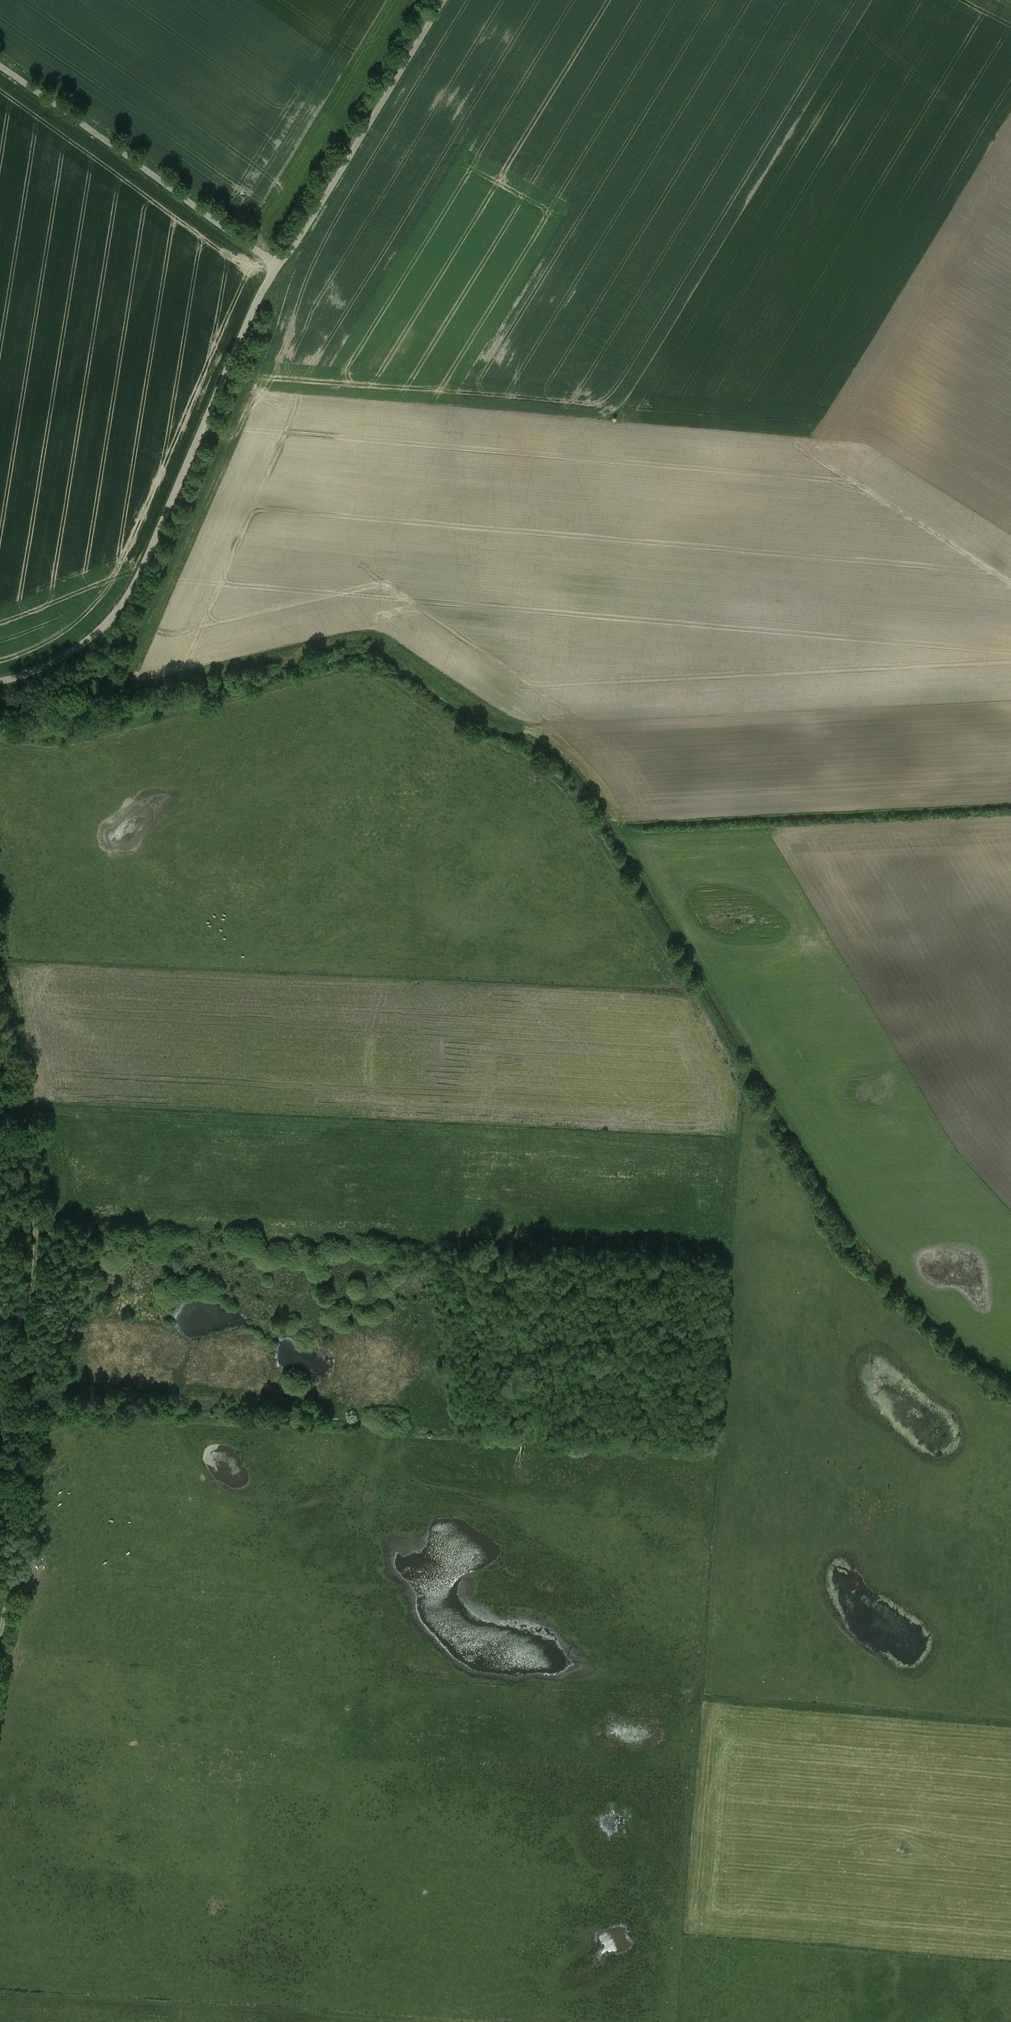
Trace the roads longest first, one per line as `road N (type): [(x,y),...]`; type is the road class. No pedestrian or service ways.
road 1 (unclassified): [(0,680),(57,659),(125,595),(279,265)]
road 2 (unclassified): [(0,63),(279,265)]
road 3 (unclassified): [(279,265),(445,0)]

